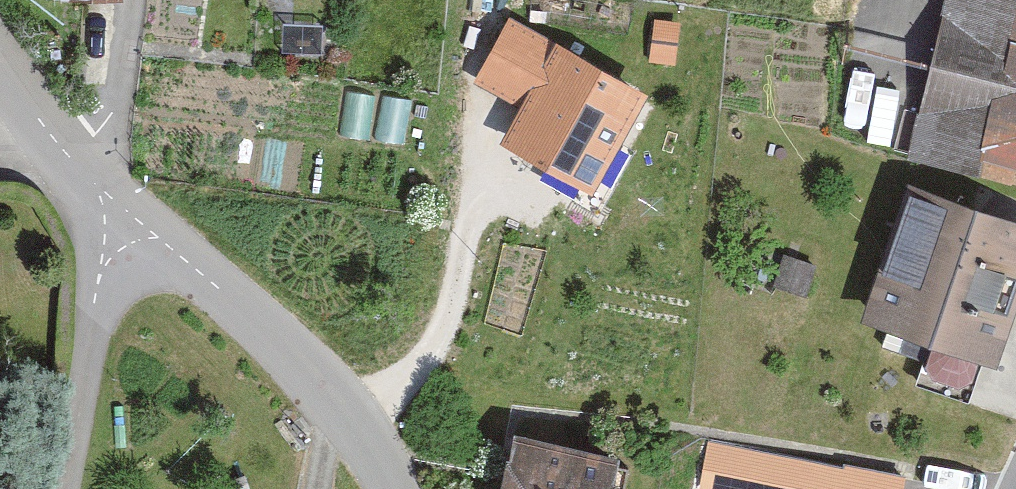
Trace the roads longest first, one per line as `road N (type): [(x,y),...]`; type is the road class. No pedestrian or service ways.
road 1 (tertiary): [(396,488),(380,453),(272,333),(109,219)]
road 2 (residential): [(109,219),(62,488)]
road 3 (tertiary): [(109,219),(0,61)]

